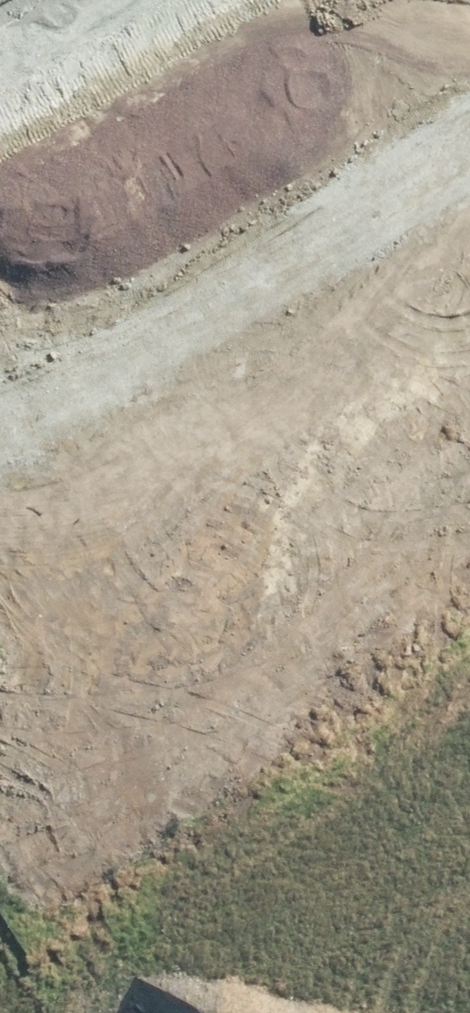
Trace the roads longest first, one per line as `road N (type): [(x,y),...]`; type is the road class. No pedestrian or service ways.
road 1 (residential): [(14,94),(341,620)]
road 2 (tertiary): [(469,870),(219,1012)]
road 3 (unknown): [(341,620),(469,849)]
road 4 (residential): [(14,94),(167,0)]

